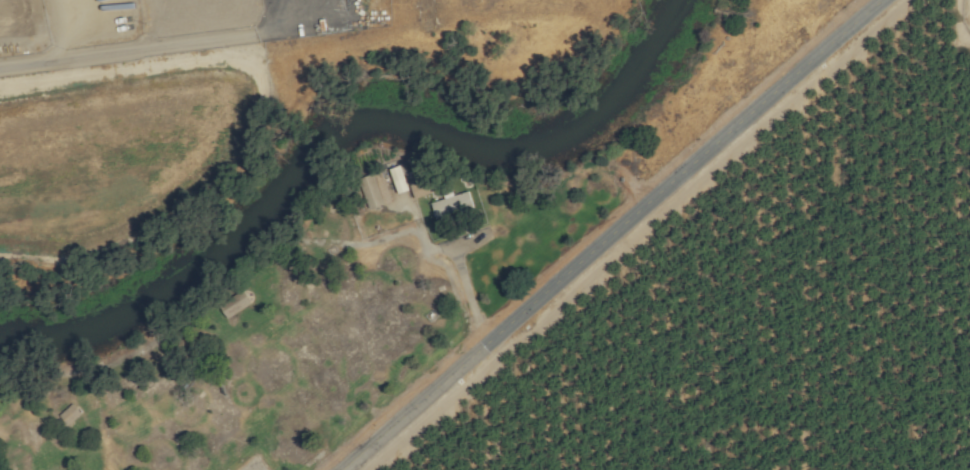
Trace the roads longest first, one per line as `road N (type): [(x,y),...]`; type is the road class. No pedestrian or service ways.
road 1 (tertiary): [(342,469),(882,0)]

